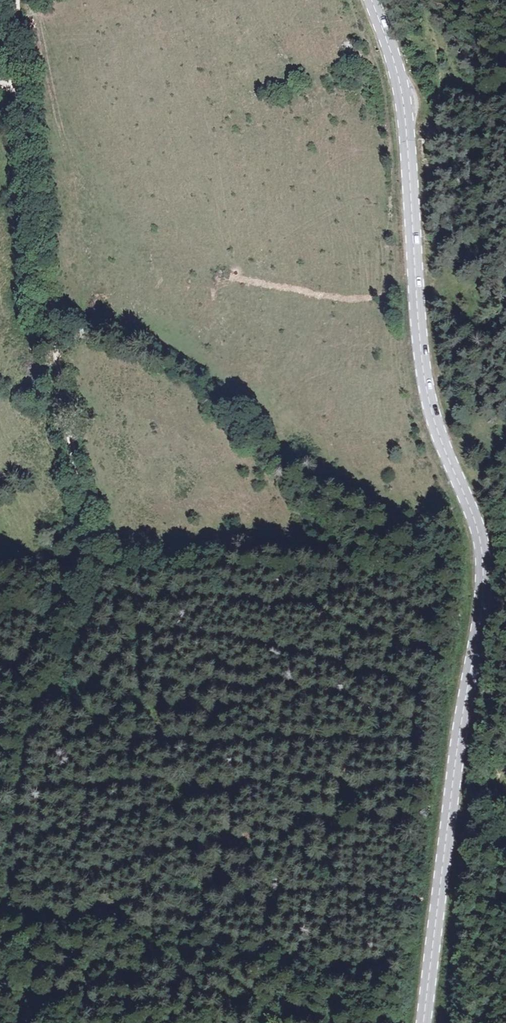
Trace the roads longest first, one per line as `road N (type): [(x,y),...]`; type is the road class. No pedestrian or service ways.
road 1 (secondary): [(370,0),(406,116),(425,383),(482,559),(423,1022)]
road 2 (track): [(24,93),(58,380),(92,517),(96,597),(91,627),(56,686),(26,767),(0,1003)]
road 3 (track): [(96,597),(184,876),(367,657),(398,782),(474,834)]
road 4 (track): [(448,1022),(471,845),(505,765)]
road 5 (track): [(406,116),(438,106),(445,91),(424,0)]

